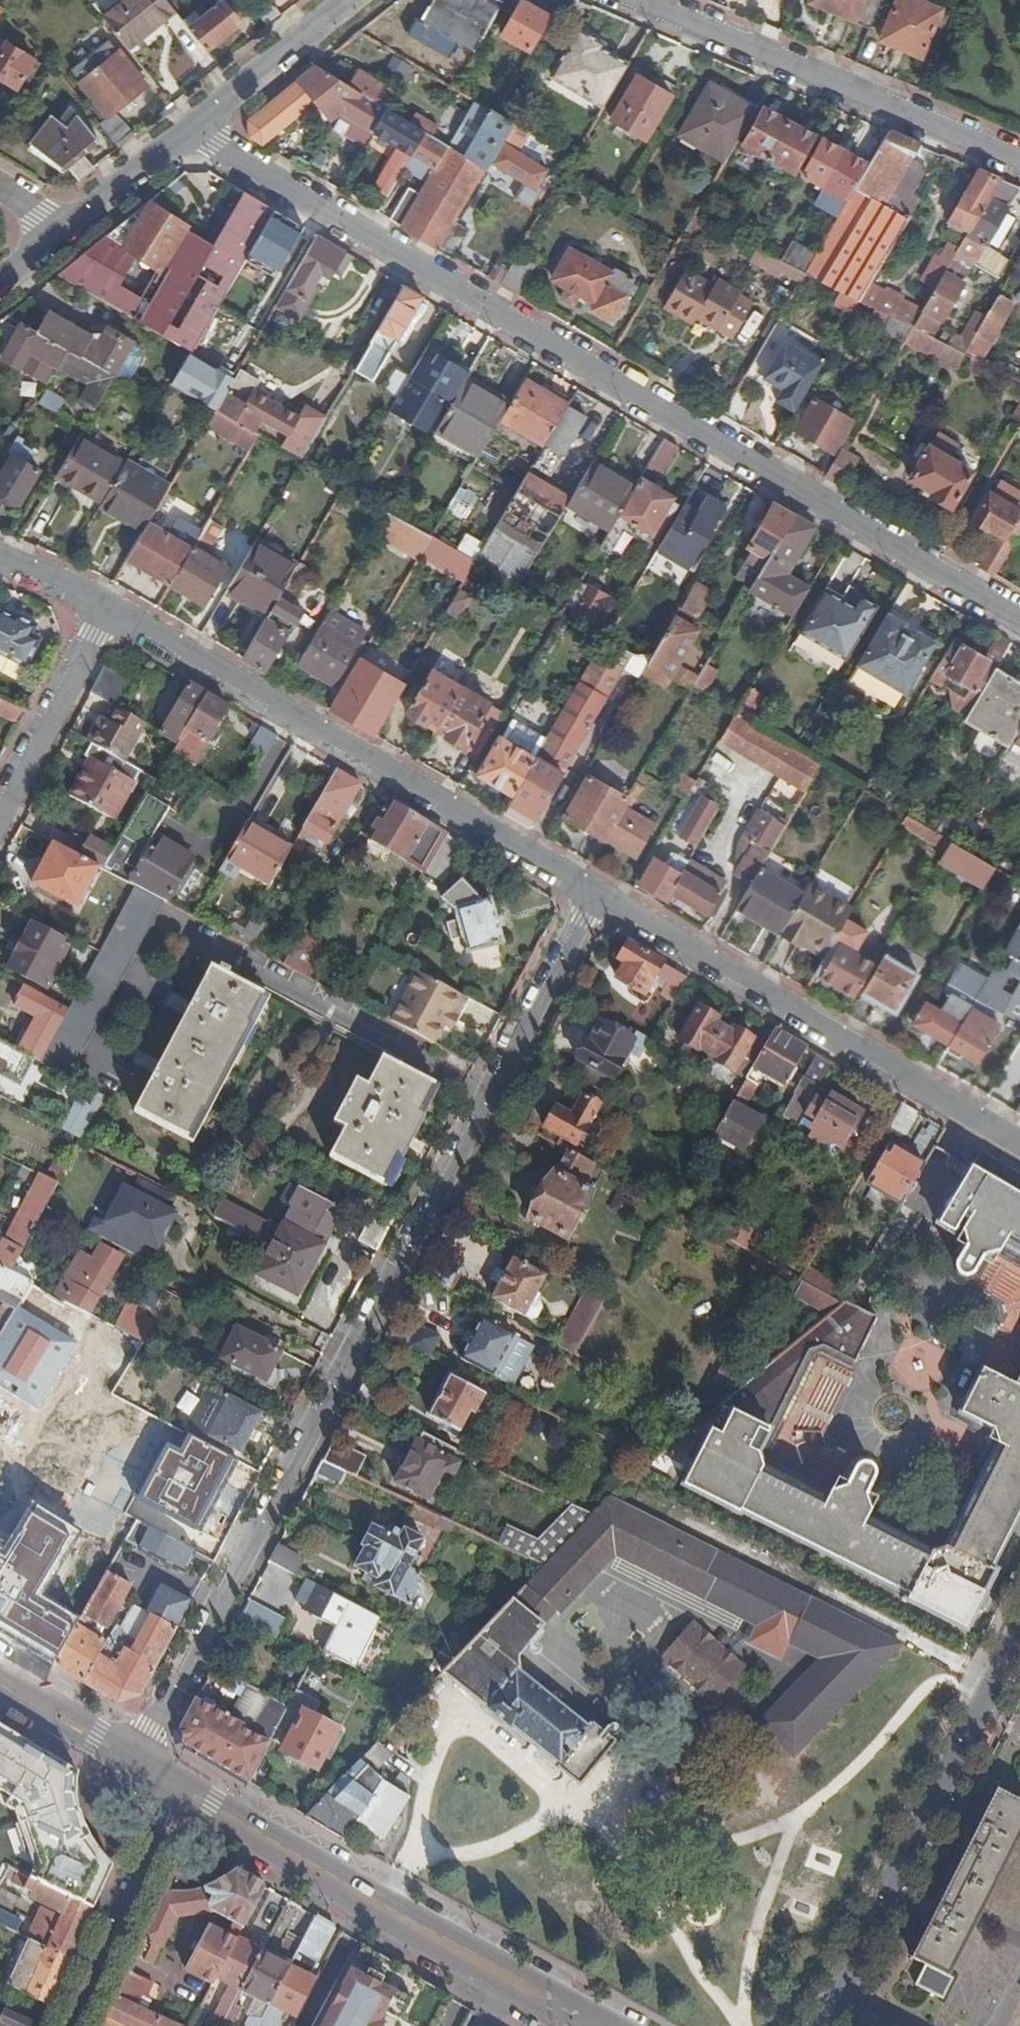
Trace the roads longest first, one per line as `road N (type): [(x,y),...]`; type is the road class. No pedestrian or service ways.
road 1 (residential): [(596,896),(136,1763)]
road 2 (residential): [(1019,620),(193,128)]
road 3 (residential): [(111,612),(596,896)]
road 4 (residential): [(463,1080),(165,927),(84,1078)]
road 5 (residential): [(596,896),(1019,1144)]
road 6 (secondary): [(587,2025),(183,1791)]
road 7 (residential): [(826,2025),(1019,1642)]
road 8 (residential): [(647,0),(1019,157)]
road 9 (residential): [(183,1791),(74,2025)]
road 10 (residential): [(0,819),(111,612)]
road 11 (residential): [(351,0),(193,128)]
road 12 (residential): [(193,128),(66,231)]
road 13 (secondary): [(136,1763),(0,1683)]
road 14 (residential): [(0,563),(111,612)]

